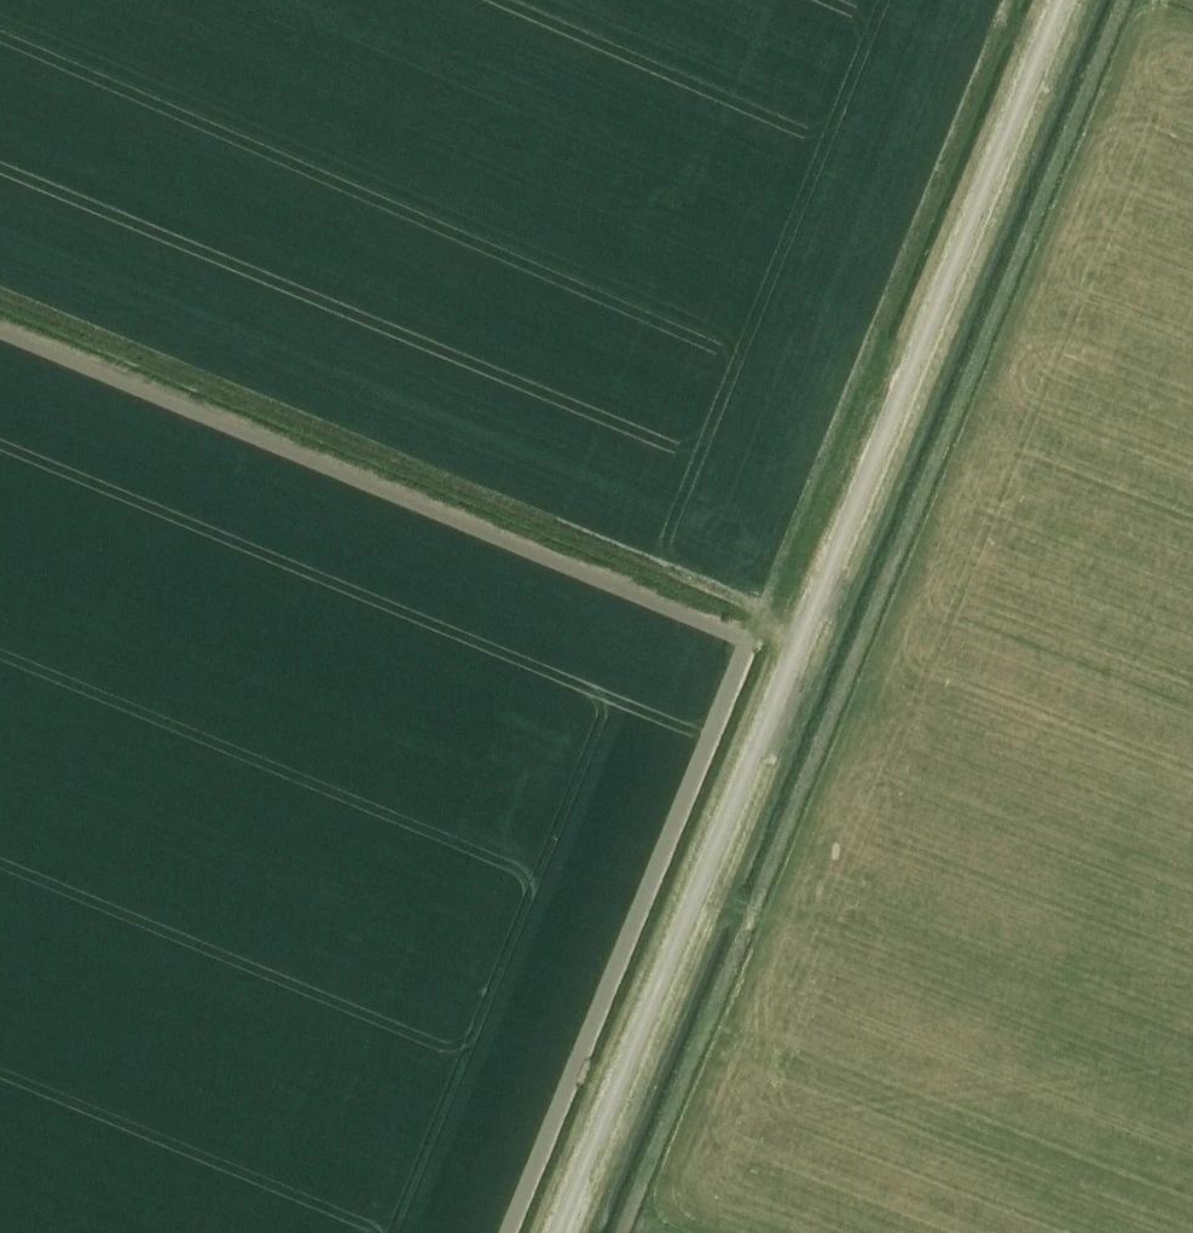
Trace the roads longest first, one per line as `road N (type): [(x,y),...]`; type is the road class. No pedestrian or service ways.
road 1 (unclassified): [(558,1232),(1062,0)]

